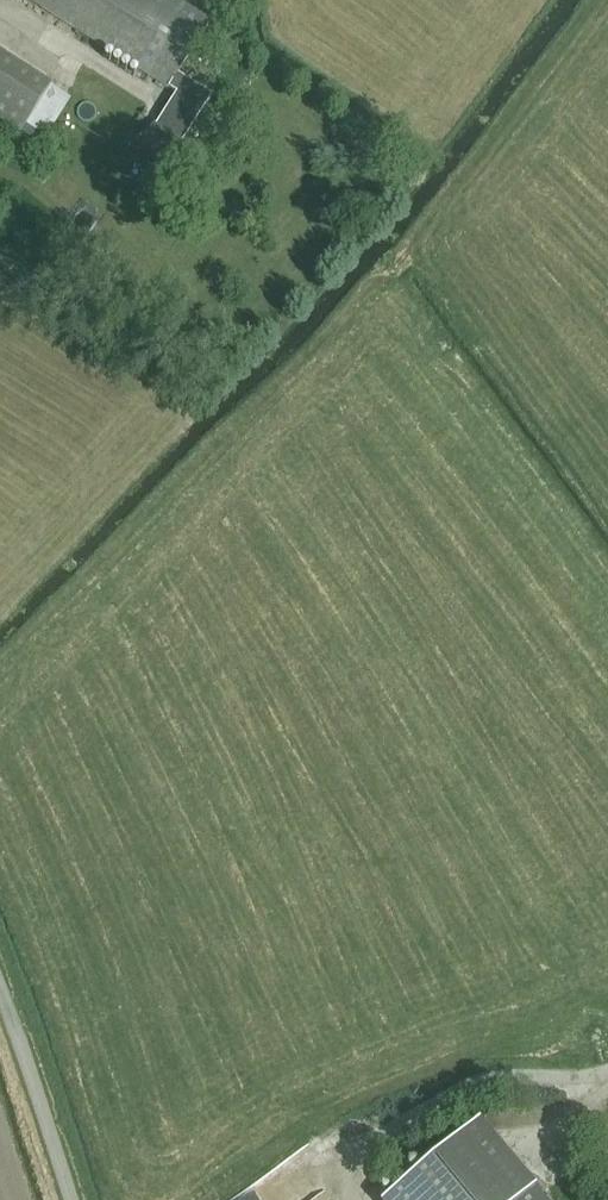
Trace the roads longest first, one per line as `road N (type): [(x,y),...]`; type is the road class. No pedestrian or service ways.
road 1 (unclassified): [(68,1199),(0,995)]

